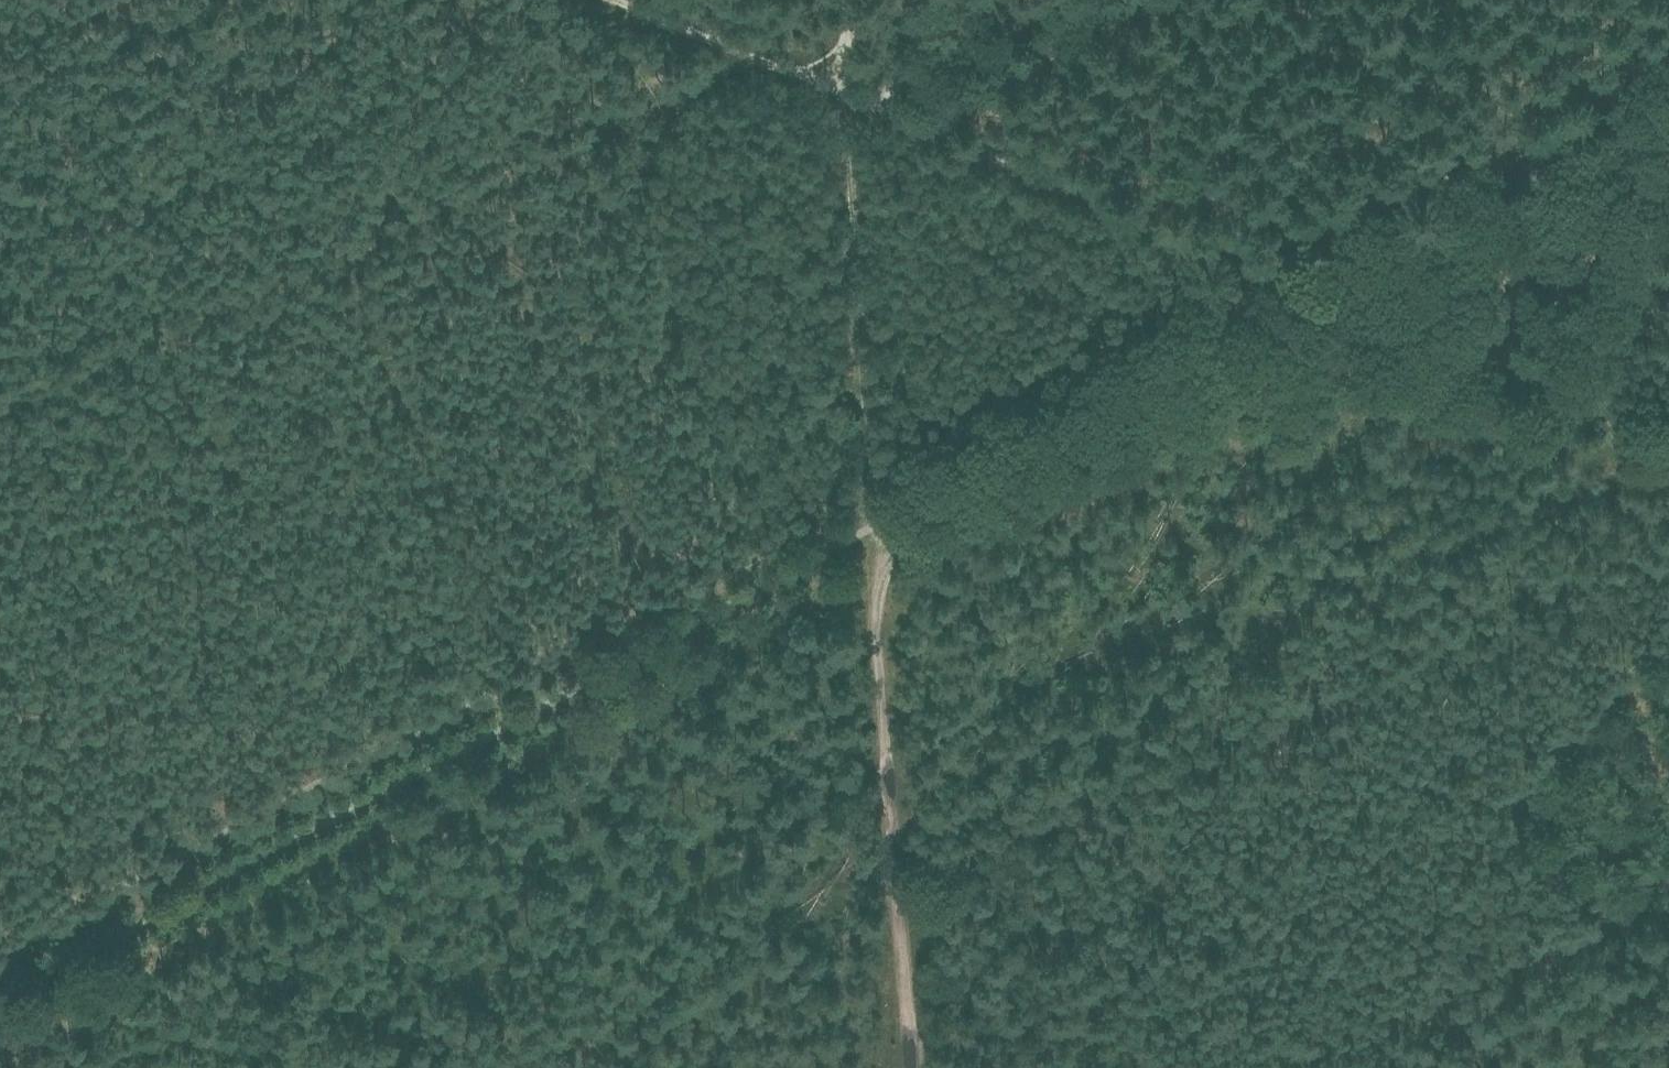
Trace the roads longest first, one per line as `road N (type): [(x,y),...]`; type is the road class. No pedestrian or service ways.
road 1 (track): [(0,955),(1283,280)]
road 2 (track): [(1348,301),(868,551),(841,88)]
road 3 (track): [(841,88),(1313,294),(1348,301),(1668,123)]
road 4 (track): [(868,551),(895,1067)]
road 5 (track): [(625,0),(841,88),(856,0)]
road 6 (track): [(1040,0),(868,99)]

